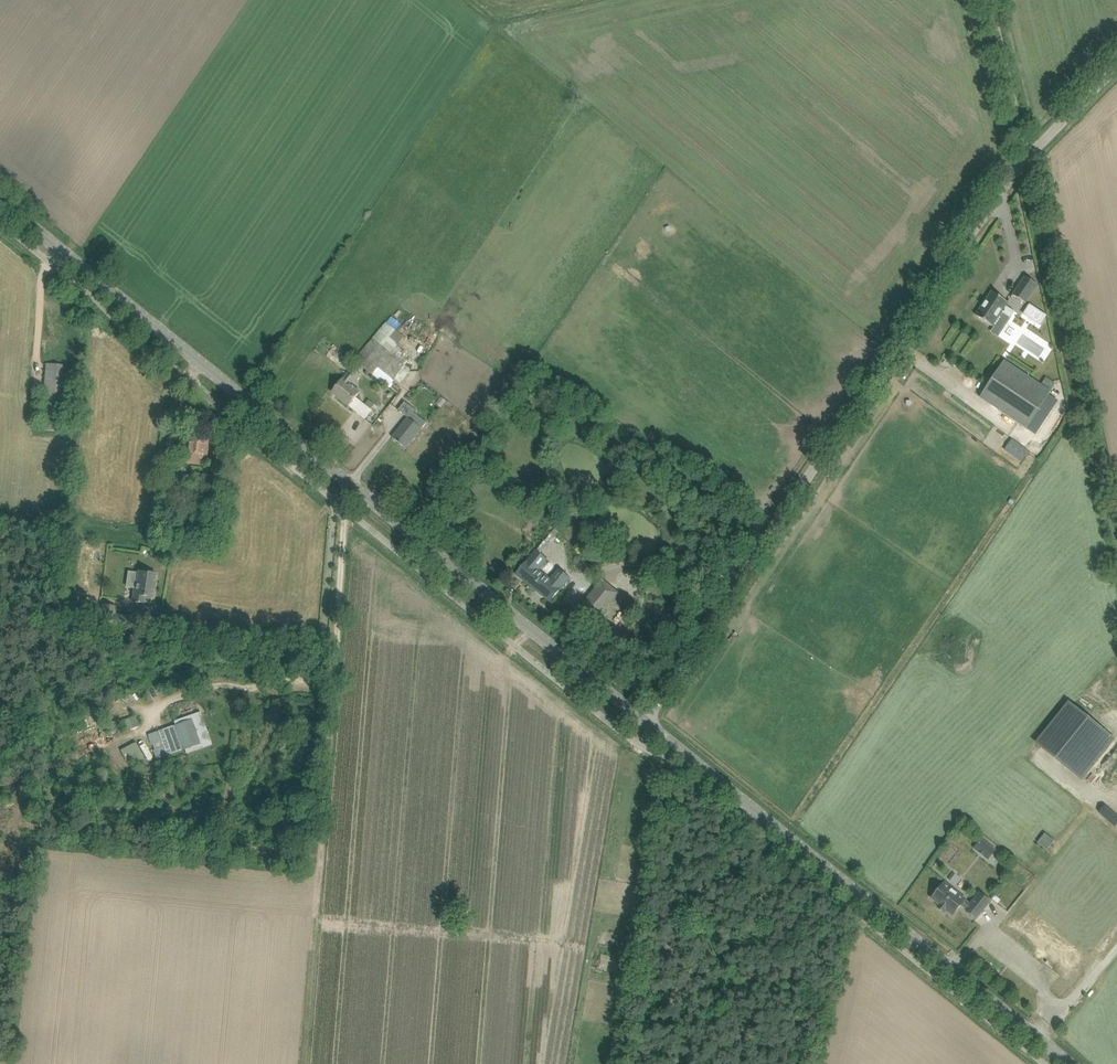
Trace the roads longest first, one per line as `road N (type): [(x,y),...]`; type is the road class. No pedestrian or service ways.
road 1 (tertiary): [(640,718),(0,209)]
road 2 (unclassified): [(640,718),(811,480),(1026,158),(1116,68)]
road 3 (tertiary): [(1067,1063),(640,718)]
road 4 (track): [(991,0),(1116,514)]

